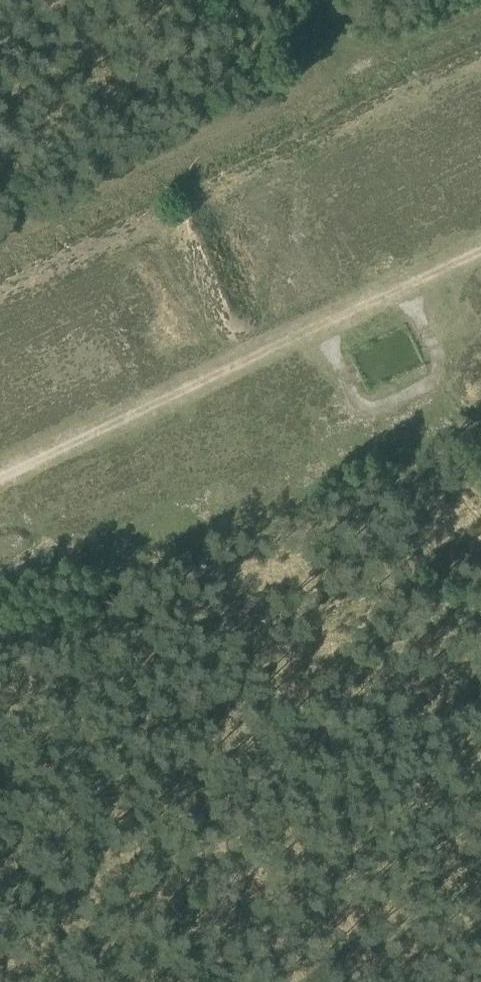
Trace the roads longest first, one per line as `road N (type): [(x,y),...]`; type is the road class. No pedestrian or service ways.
road 1 (track): [(0,475),(480,247)]

